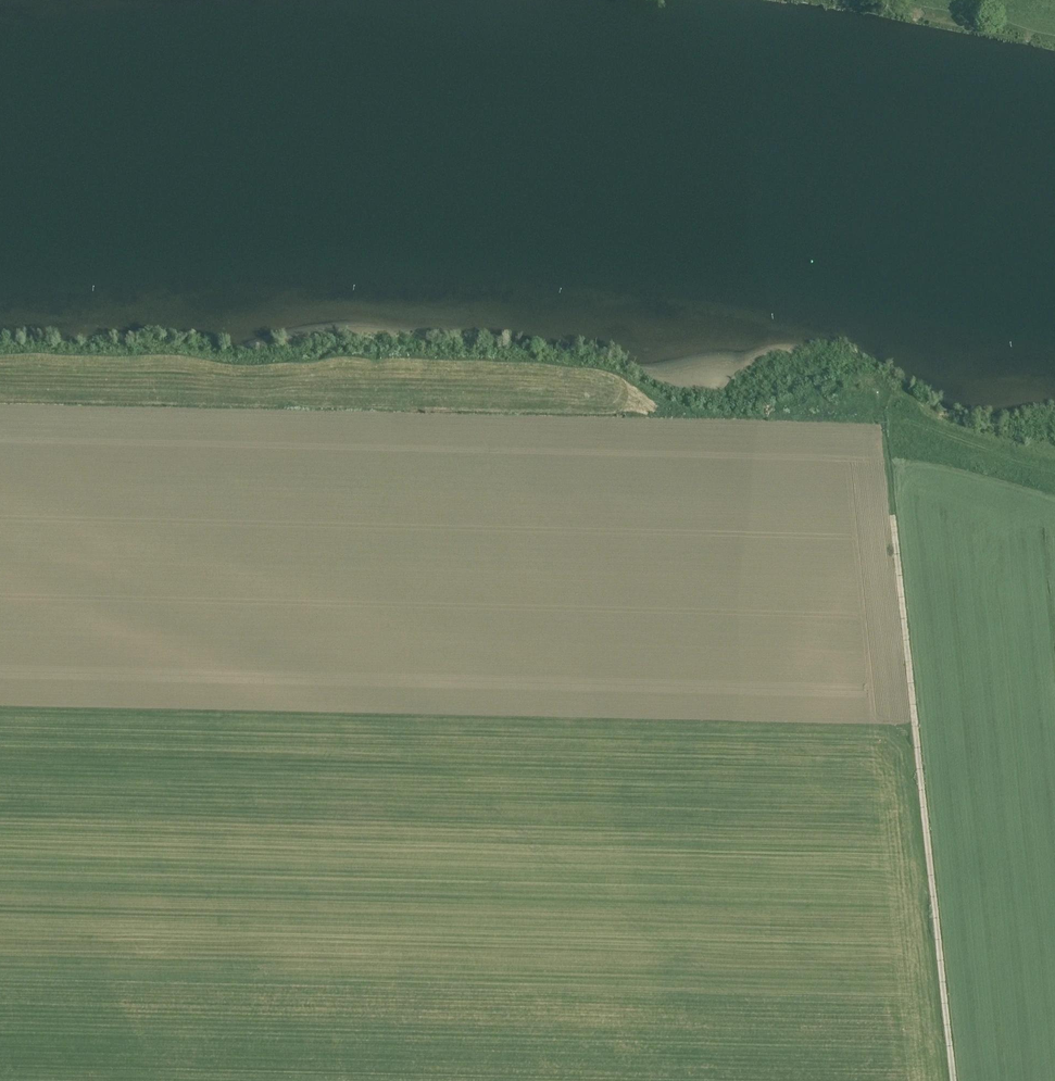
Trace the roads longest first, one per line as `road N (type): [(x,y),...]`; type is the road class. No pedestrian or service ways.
road 1 (track): [(954,1080),(882,413)]

